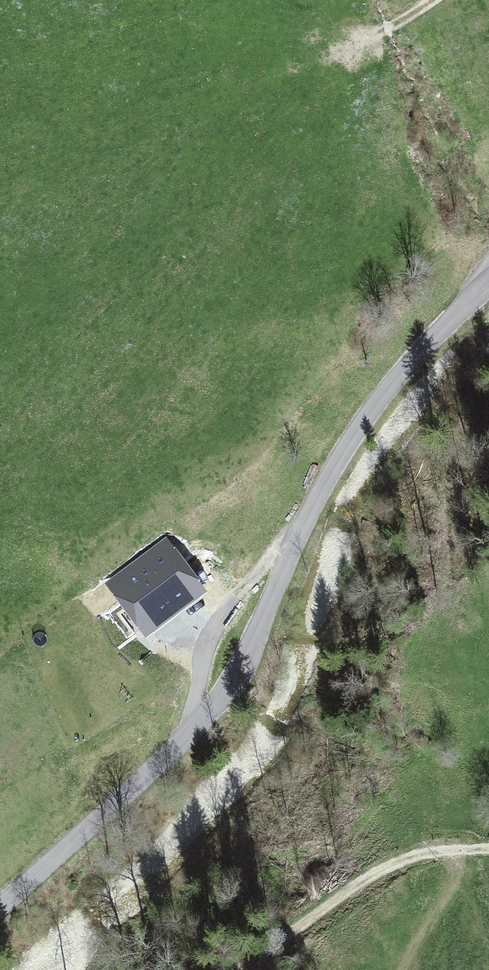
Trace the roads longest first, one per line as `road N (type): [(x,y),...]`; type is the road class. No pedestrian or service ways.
road 1 (unclassified): [(0,908),(216,712),(305,520),(373,401),(488,285)]
road 2 (track): [(249,969),(366,878),(404,859),(488,849)]

